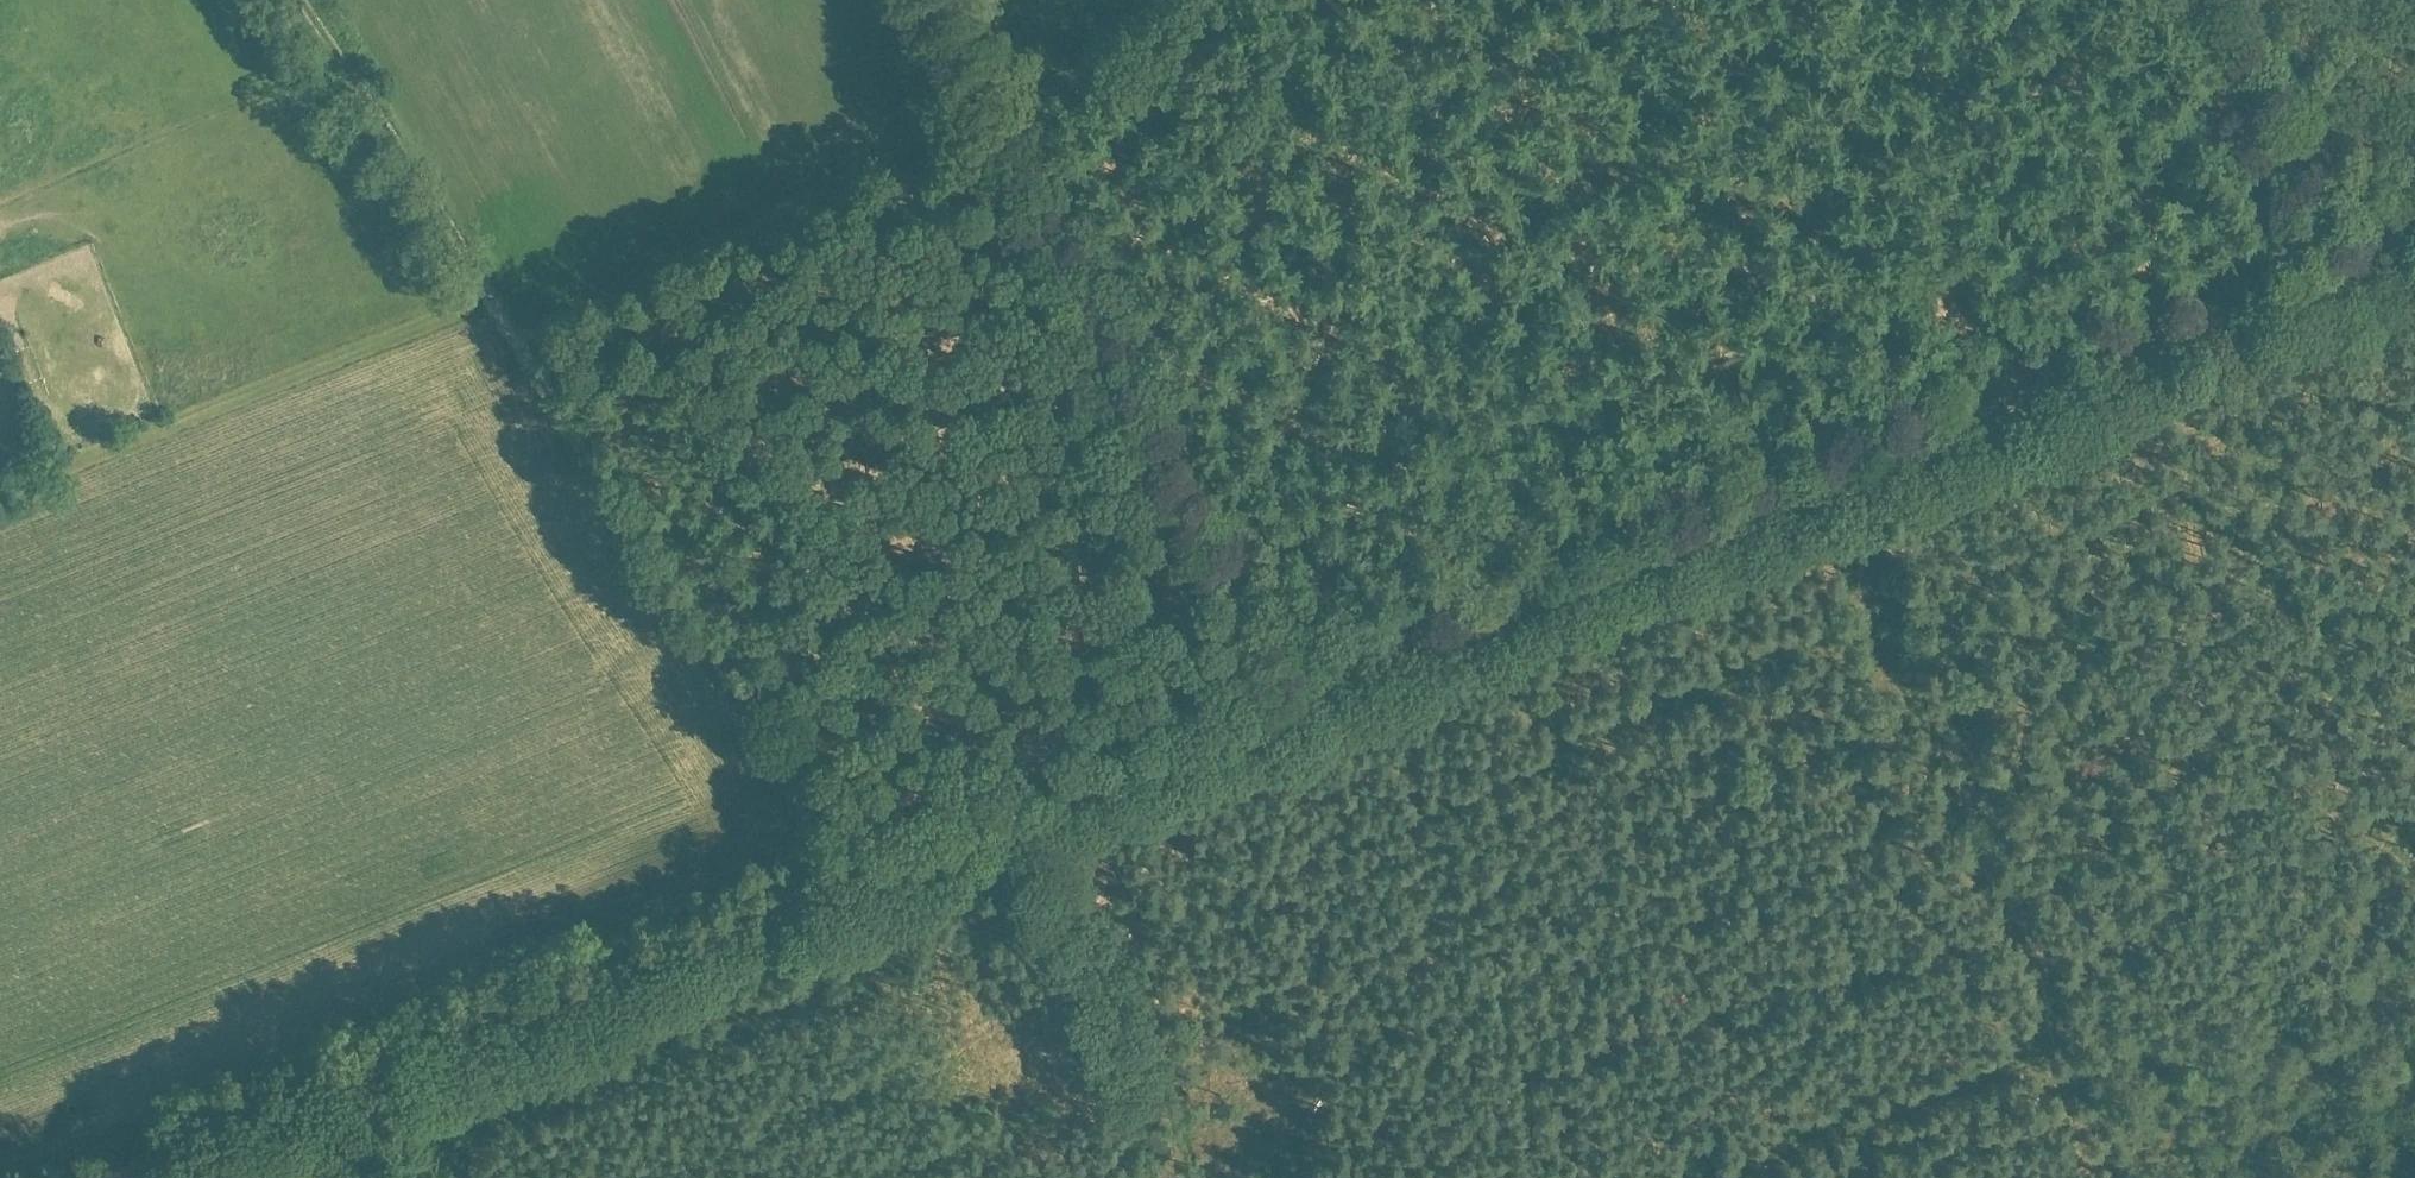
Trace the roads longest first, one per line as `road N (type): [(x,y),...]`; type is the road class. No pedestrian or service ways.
road 1 (track): [(110,1177),(2414,241)]
road 2 (track): [(861,905),(488,283),(306,0)]
road 3 (track): [(1030,805),(1185,1177)]
road 4 (track): [(2135,1177),(2078,1038)]

